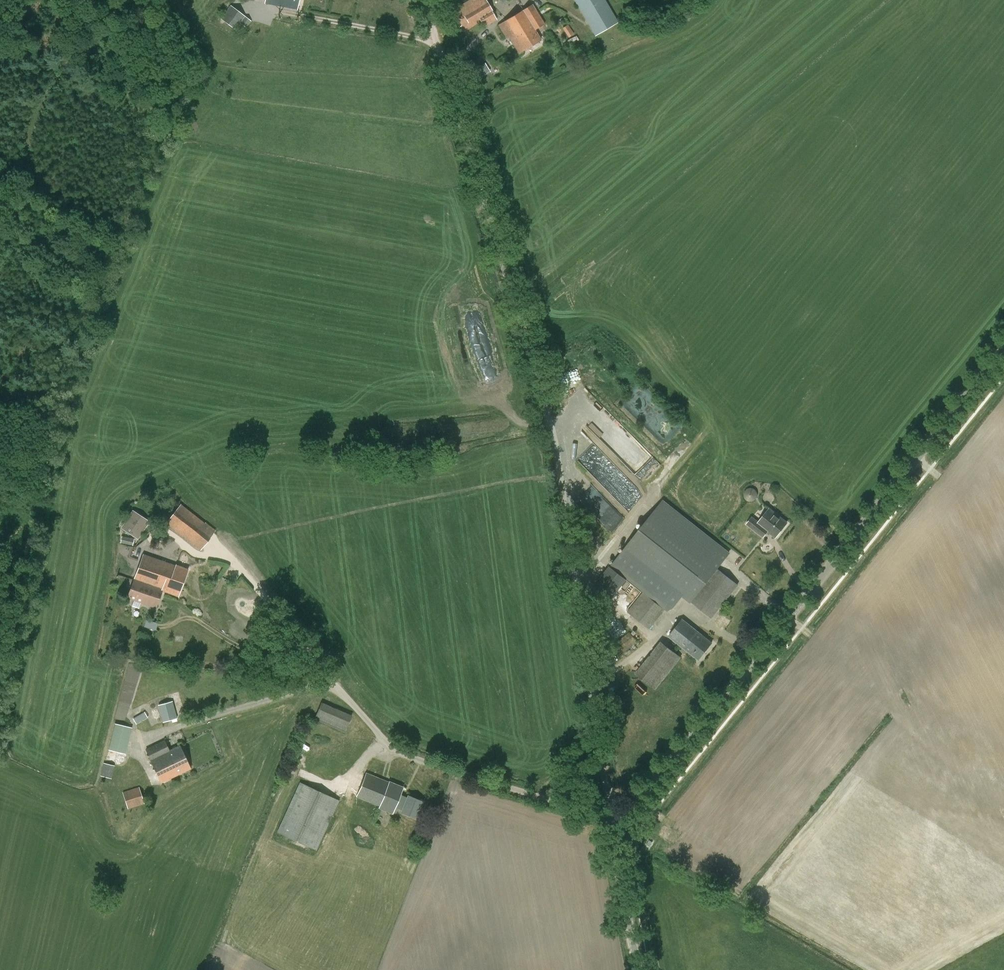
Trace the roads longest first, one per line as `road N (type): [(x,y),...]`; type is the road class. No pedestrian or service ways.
road 1 (unclassified): [(607,791),(555,447),(426,6)]
road 2 (secondary): [(639,800),(1003,349)]
road 3 (track): [(235,969),(327,849),(360,769)]
road 4 (secondary): [(638,969),(618,860),(621,820)]

